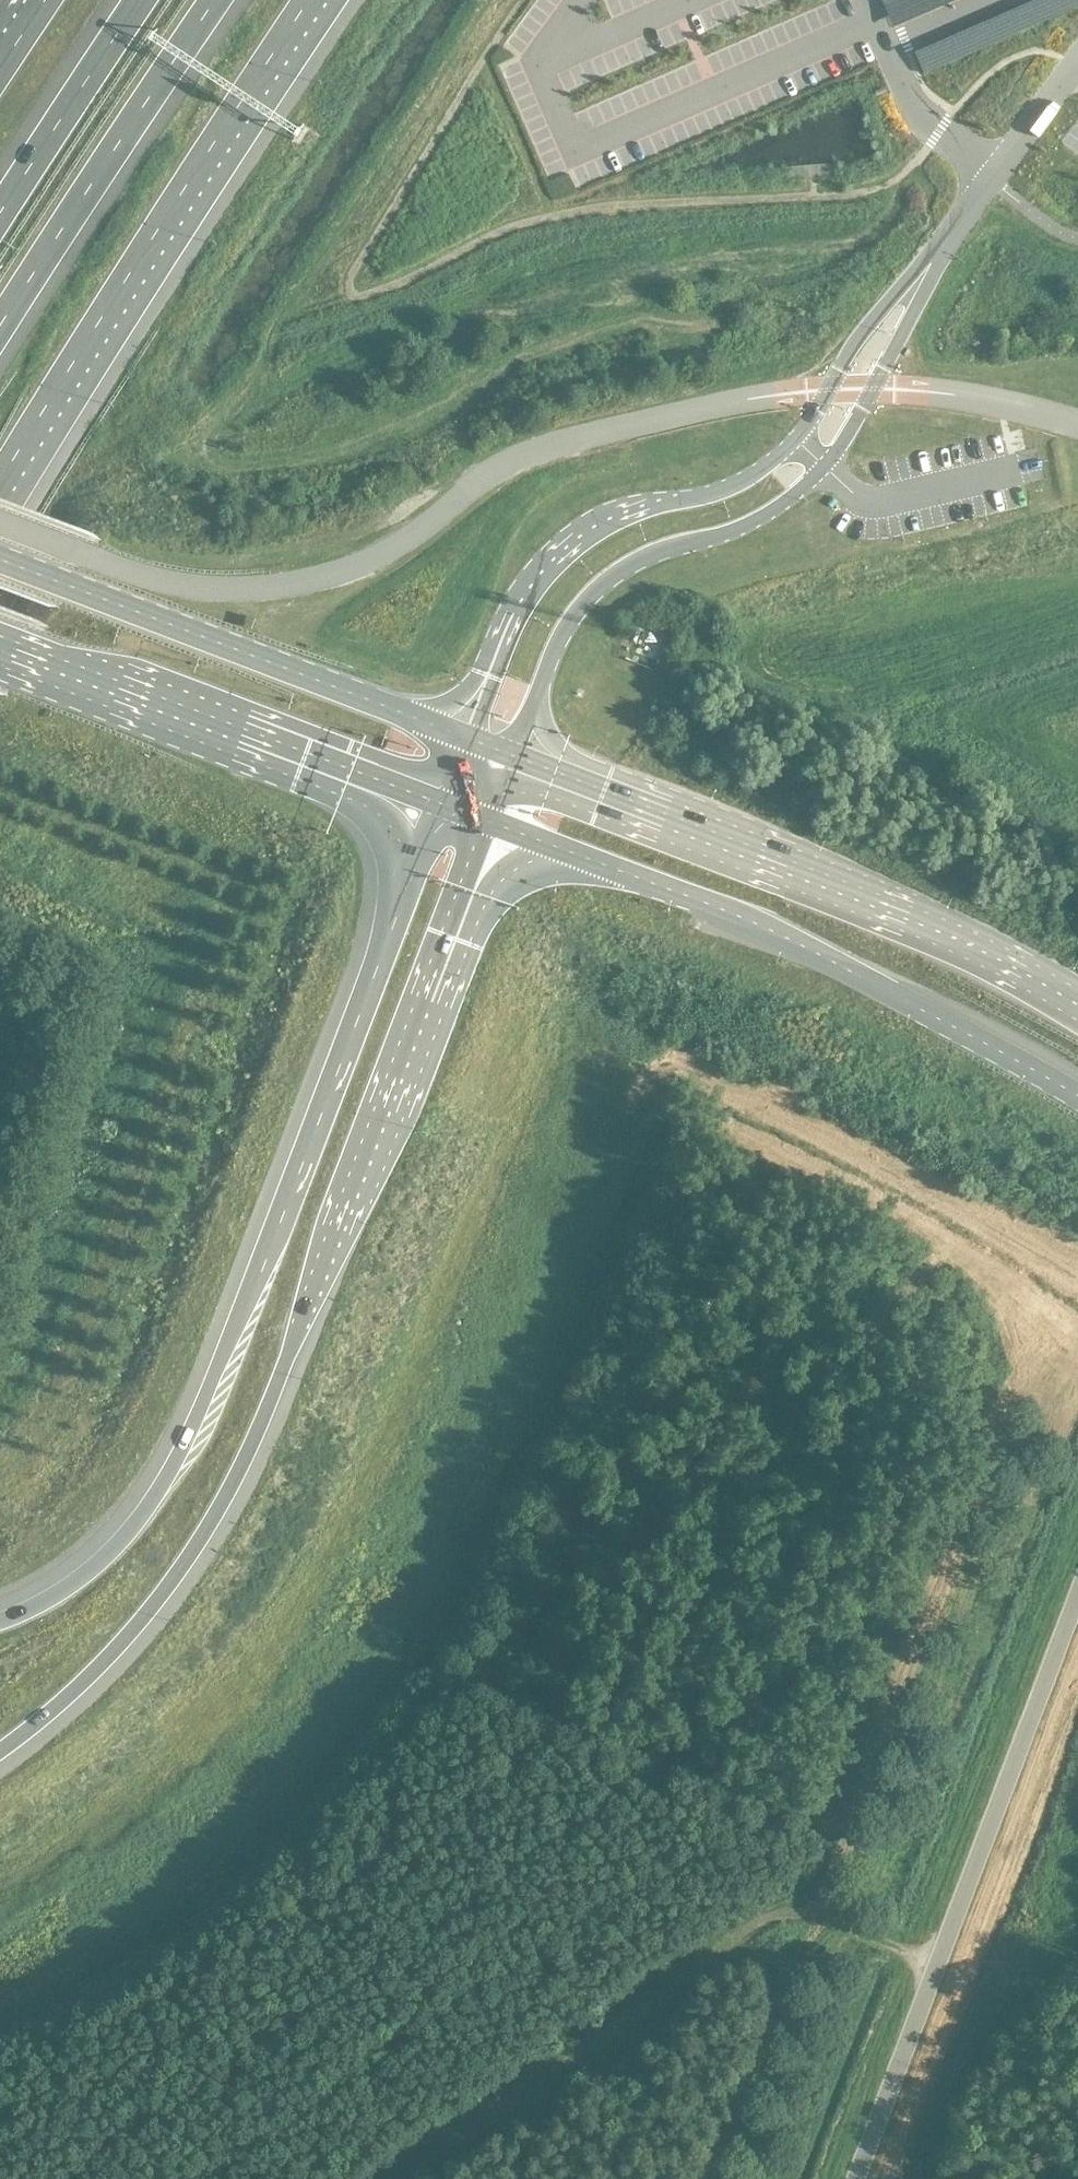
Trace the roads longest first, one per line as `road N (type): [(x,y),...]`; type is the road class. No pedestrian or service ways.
road 1 (motorway): [(0,1746),(112,1649),(180,1569),(225,1496),(300,1323),(491,821)]
road 2 (motorway): [(439,803),(172,1468),(146,1511),(95,1564),(0,1621)]
road 3 (unclassified): [(73,549),(218,588),(306,577),(387,549),(497,461),(552,441),(782,394)]
road 4 (tertiary): [(491,821),(772,930),(1077,1095)]
road 5 (unclassified): [(856,2178),(1077,1595)]
road 6 (tertiary): [(1077,988),(928,912),(513,755)]
road 7 (motorway): [(0,480),(306,0)]
road 8 (unclassified): [(513,755),(562,633),(602,583),(663,550),(739,527),(791,497),(825,466),(871,395)]
road 9 (unclassified): [(824,396),(796,438),(741,482),(616,524),(555,569),(520,617),(472,739)]
road 10 (trunk): [(472,739),(0,559)]
road 11 (trunk): [(0,636),(439,803)]
road 12 (motorway): [(0,324),(213,0)]
road 13 (unclassified): [(922,277),(1077,62)]
road 14 (motorway): [(138,0),(0,206)]
road 15 (unclassified): [(915,390),(1077,422)]
road 16 (unclassified): [(922,277),(877,318),(833,381)]

